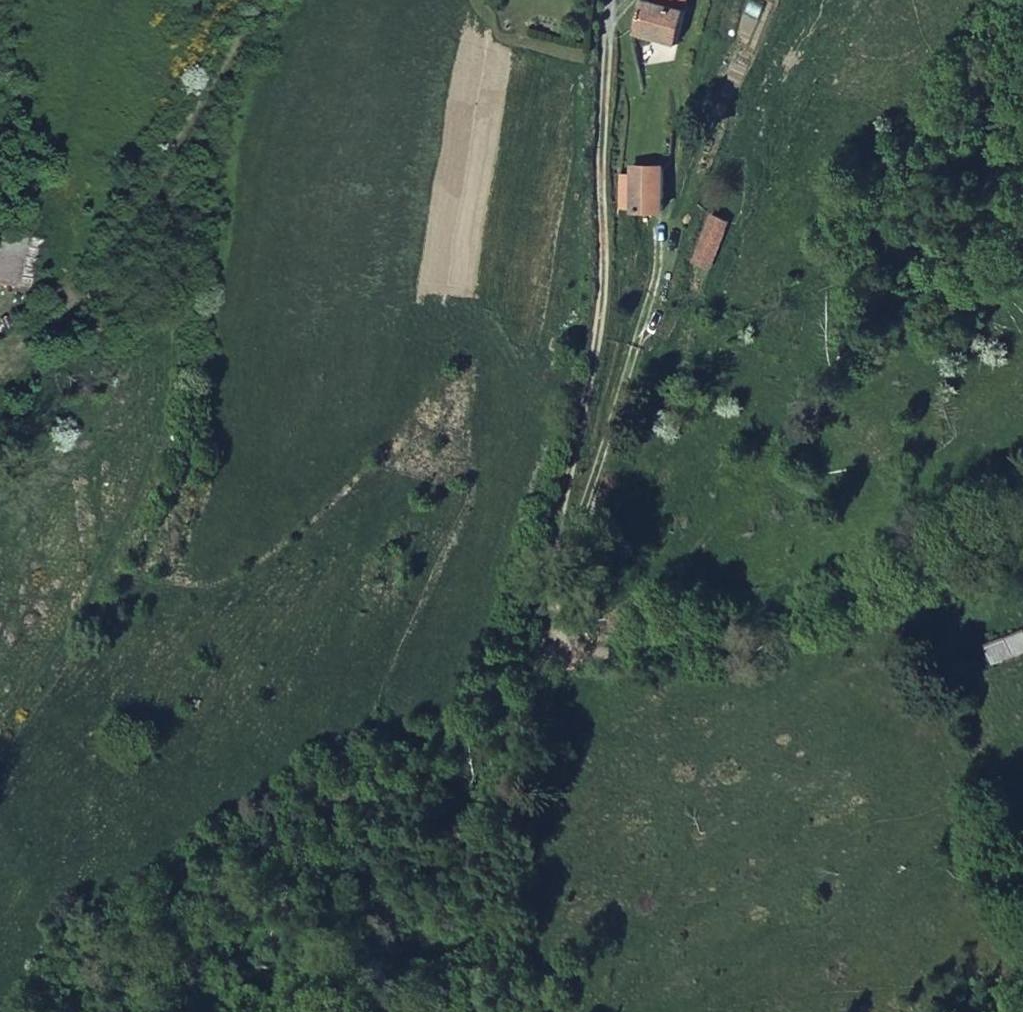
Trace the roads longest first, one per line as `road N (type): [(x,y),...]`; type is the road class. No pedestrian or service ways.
road 1 (track): [(1022,548),(841,625),(610,656),(566,648),(557,635),(563,527),(606,302),(605,0)]
road 2 (track): [(254,0),(86,275),(0,357)]

